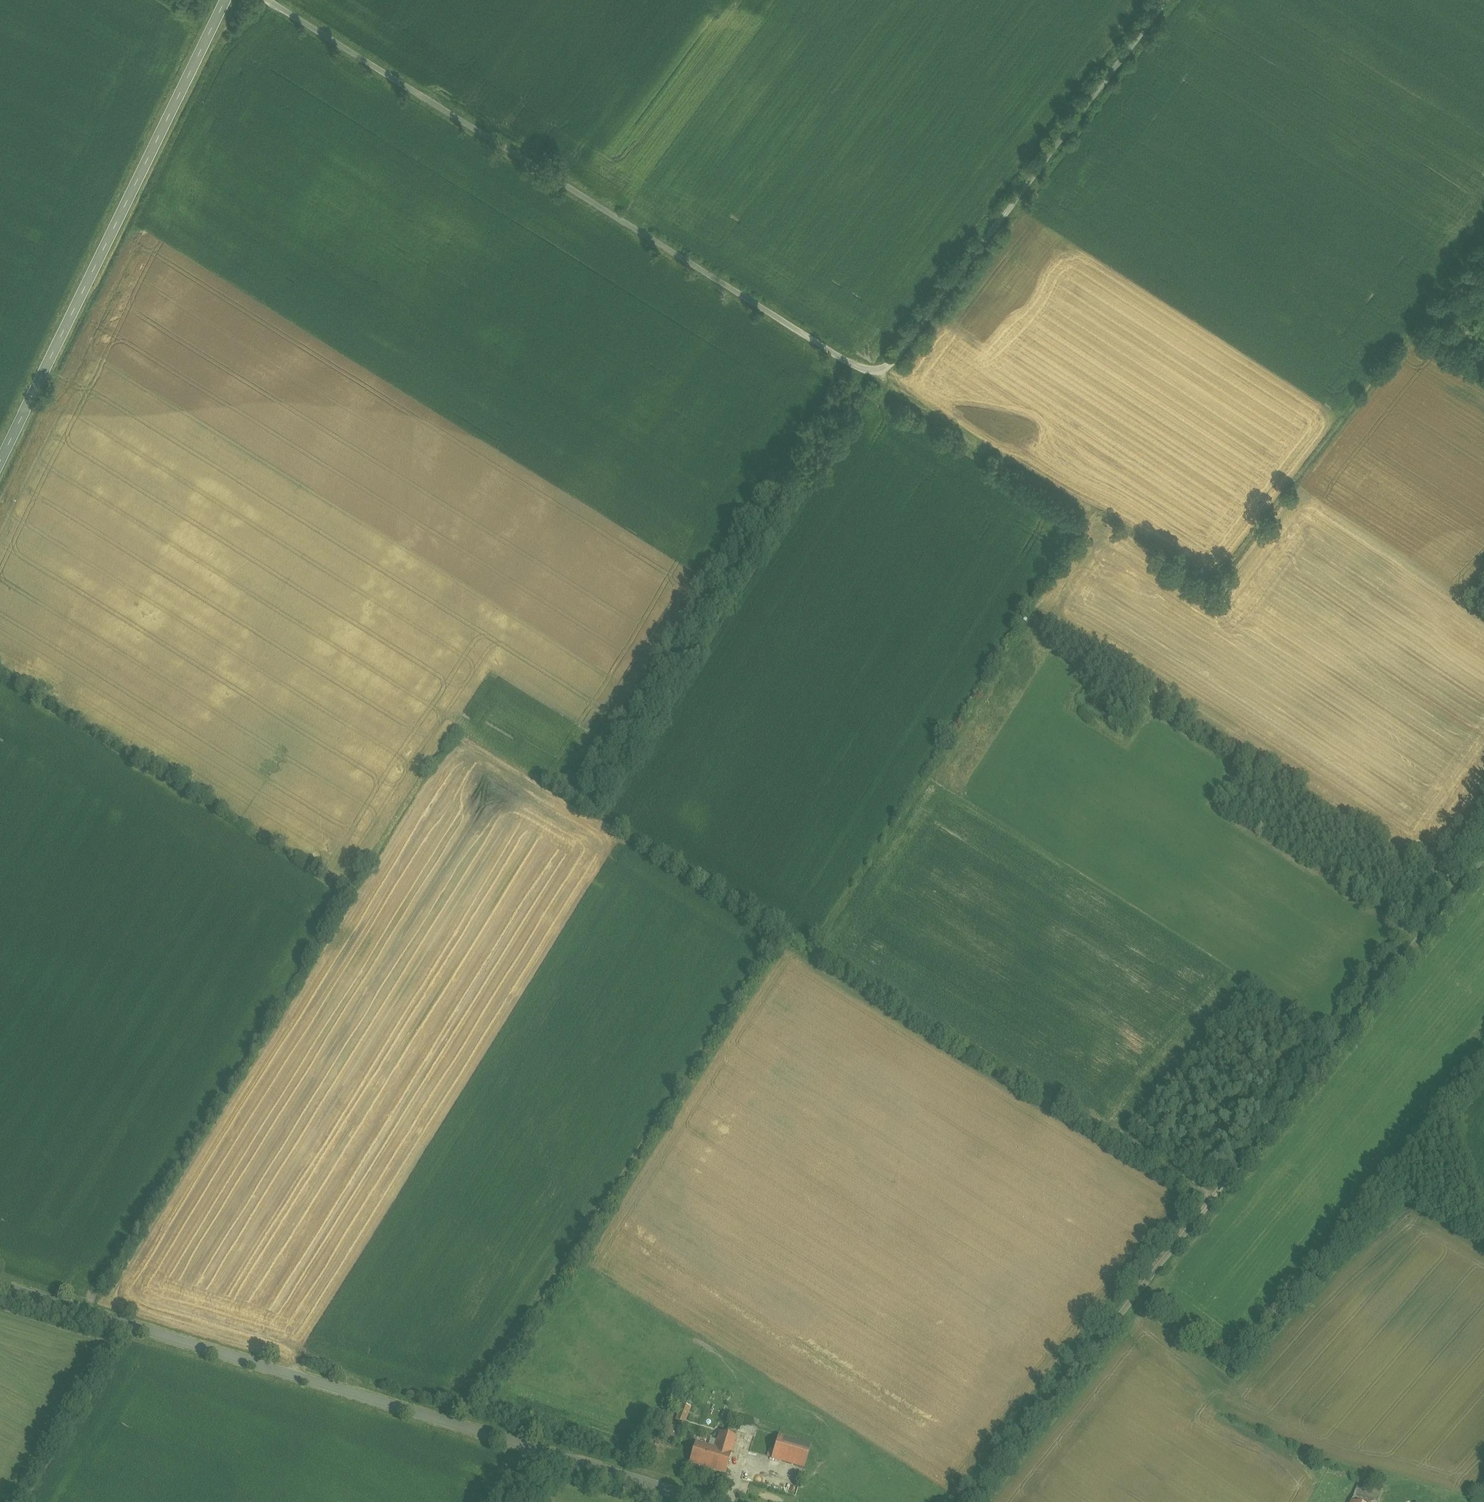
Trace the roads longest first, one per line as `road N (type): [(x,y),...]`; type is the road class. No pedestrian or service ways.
road 1 (residential): [(1167,0),(902,336),(881,357),(851,359),(274,0)]
road 2 (unclassified): [(1483,880),(975,1501)]
road 3 (tertiary): [(544,1452),(0,1284)]
road 4 (secondary): [(230,0),(0,466)]
road 5 (tertiary): [(704,1501),(544,1452)]

